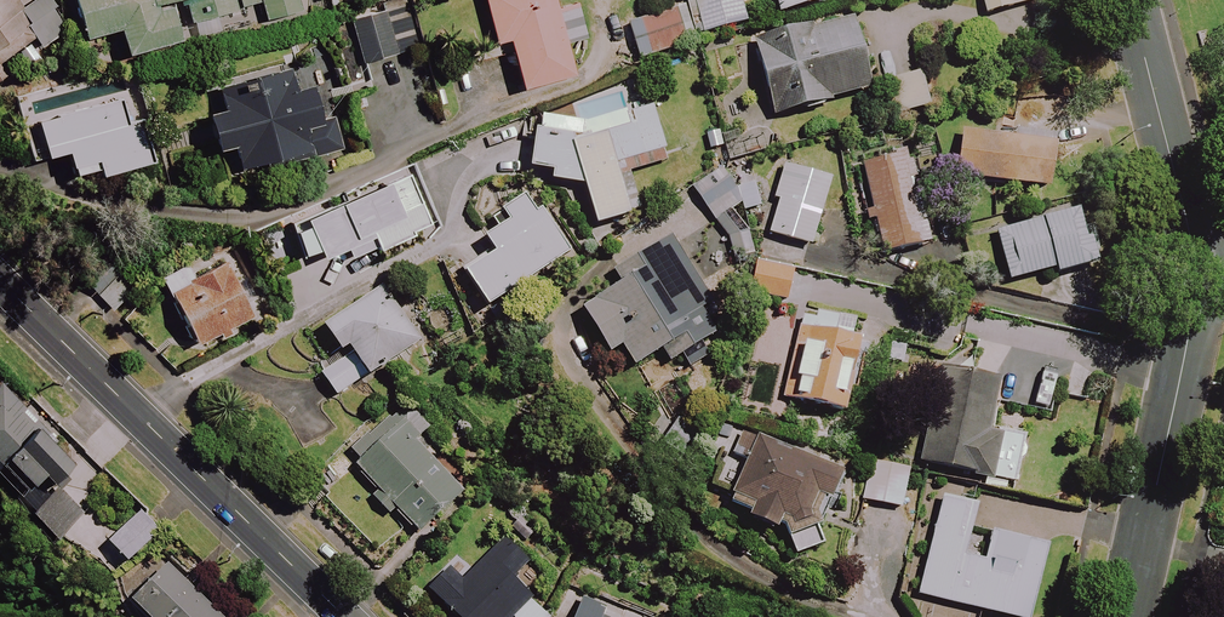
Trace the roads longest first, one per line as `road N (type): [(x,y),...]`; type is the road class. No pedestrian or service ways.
road 1 (tertiary): [(348,616),(0,282)]
road 2 (residential): [(1126,616),(1195,284)]
road 3 (residential): [(1195,284),(1129,0)]

